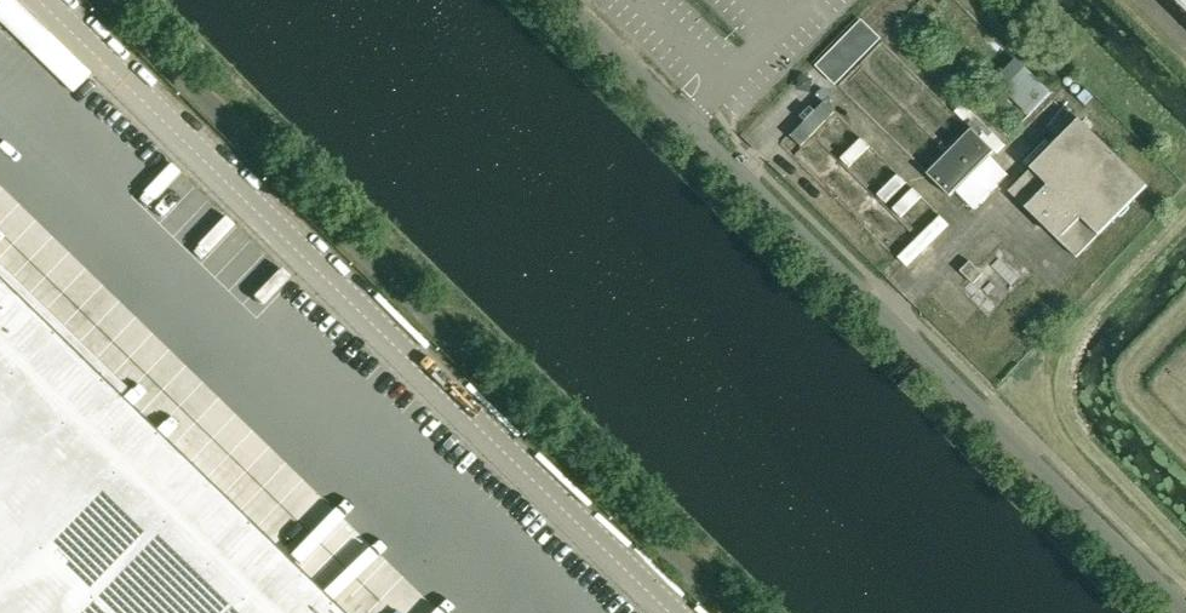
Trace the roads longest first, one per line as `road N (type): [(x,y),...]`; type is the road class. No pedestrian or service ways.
road 1 (track): [(722,612),(97,0)]
road 2 (unclassified): [(562,0),(1185,610)]
road 3 (unclassified): [(670,612),(49,0)]

